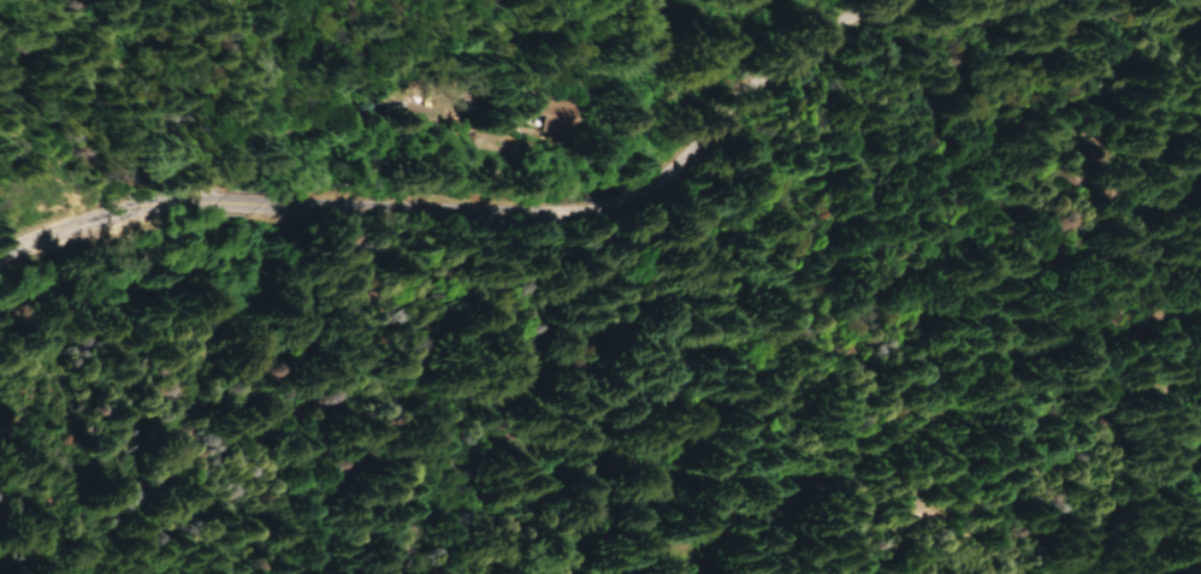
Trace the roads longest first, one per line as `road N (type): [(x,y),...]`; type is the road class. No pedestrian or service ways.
road 1 (tertiary): [(282,201),(558,213),(617,200),(675,168),(789,66),(893,0)]
road 2 (track): [(624,573),(818,473),(1200,302)]
road 3 (track): [(1008,392),(1004,315),(1023,248),(975,185),(878,161),(773,181),(735,141)]
road 4 (tertiary): [(0,256),(107,214),(244,203)]
road 5 (track): [(244,203),(267,148),(239,107),(209,0)]

